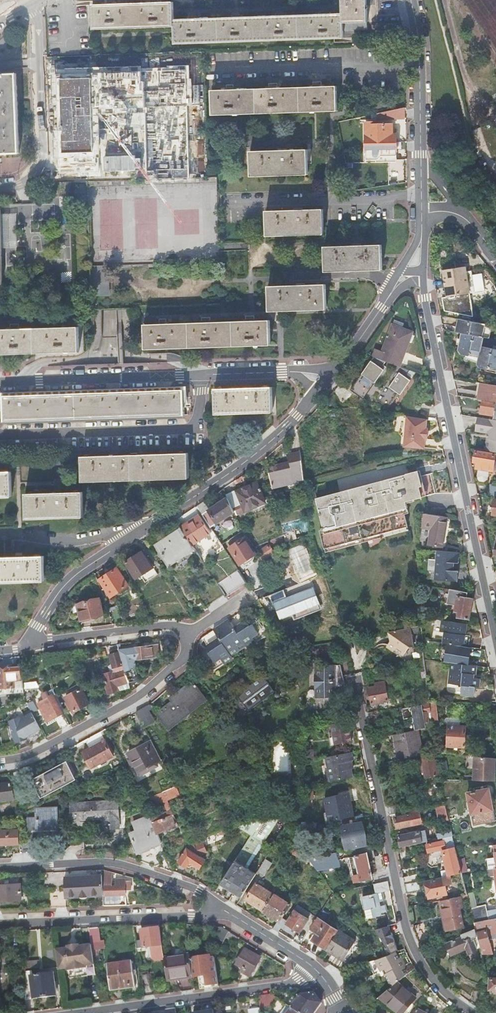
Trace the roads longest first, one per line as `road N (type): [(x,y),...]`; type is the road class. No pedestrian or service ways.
road 1 (residential): [(338,368),(244,462),(80,572),(37,626),(35,644)]
road 2 (residential): [(475,1012),(441,991),(416,961),(373,788),(357,672)]
road 3 (residential): [(495,648),(424,282)]
road 4 (residential): [(0,434),(191,429),(203,373)]
road 5 (residential): [(80,1012),(323,981)]
road 6 (residential): [(230,915),(183,885),(100,863),(0,868)]
road 7 (residential): [(181,634),(180,662),(130,702),(0,764)]
road 8 (residential): [(0,923),(230,915)]
road 9 (residential): [(31,0),(42,157),(31,178),(0,183)]
road 10 (residential): [(203,373),(0,380)]
road 11 (residential): [(422,194),(221,200)]
road 12 (unclassified): [(419,71),(221,73)]
road 13 (residential): [(35,644),(157,628),(181,634)]
road 14 (residential): [(338,368),(203,373)]

